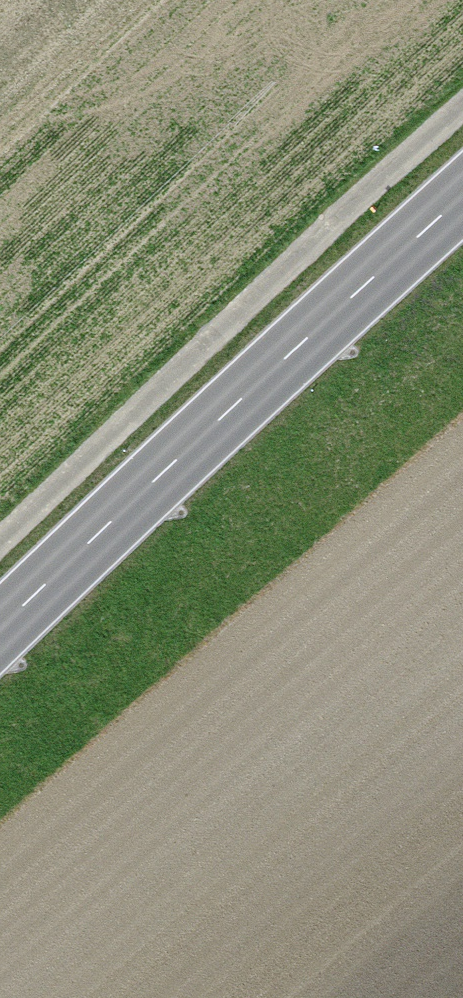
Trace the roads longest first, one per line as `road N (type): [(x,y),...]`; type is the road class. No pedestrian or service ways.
road 1 (secondary): [(0,654),(462,208)]
road 2 (track): [(0,550),(462,119)]

